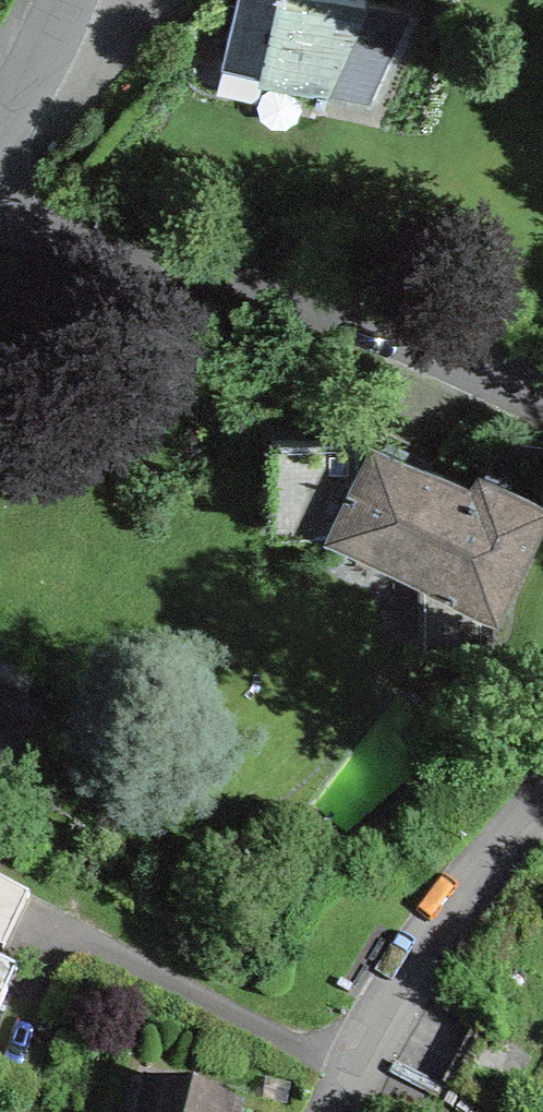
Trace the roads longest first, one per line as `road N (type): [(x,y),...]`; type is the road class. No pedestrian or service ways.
road 1 (residential): [(542,386),(279,286),(0,222)]
road 2 (residential): [(316,1111),(342,1057),(542,791)]
road 3 (residential): [(0,125),(38,82),(65,0)]

